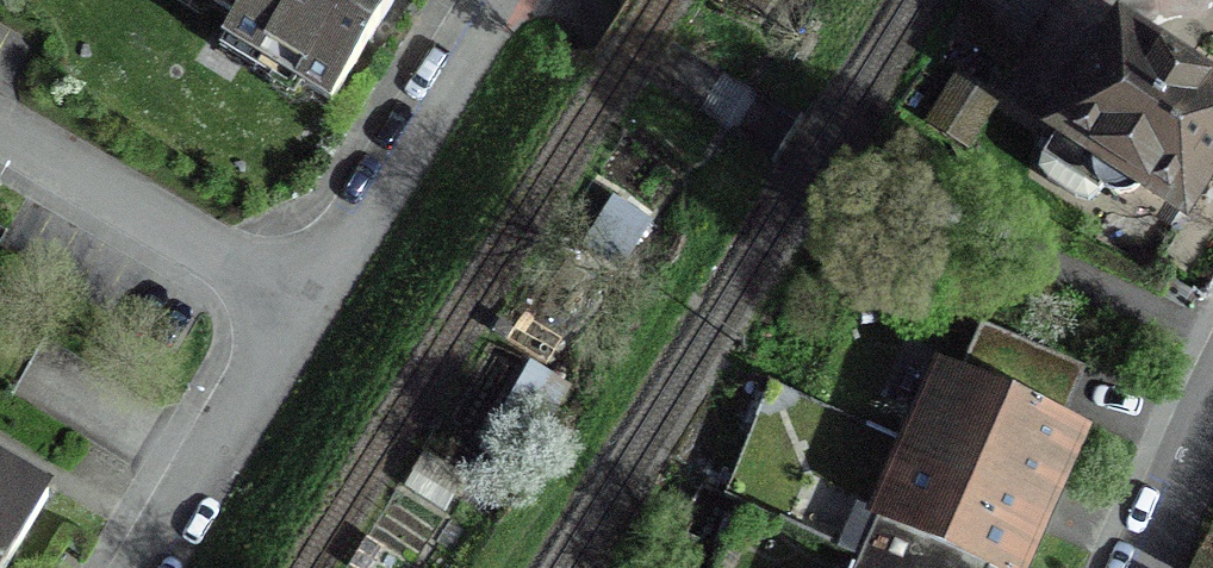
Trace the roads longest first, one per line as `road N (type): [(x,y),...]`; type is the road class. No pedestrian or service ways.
road 1 (residential): [(498,0),(301,301)]
road 2 (residential): [(301,301),(0,136)]
road 3 (residential): [(301,301),(142,567)]
road 4 (residential): [(1212,411),(1139,567)]

